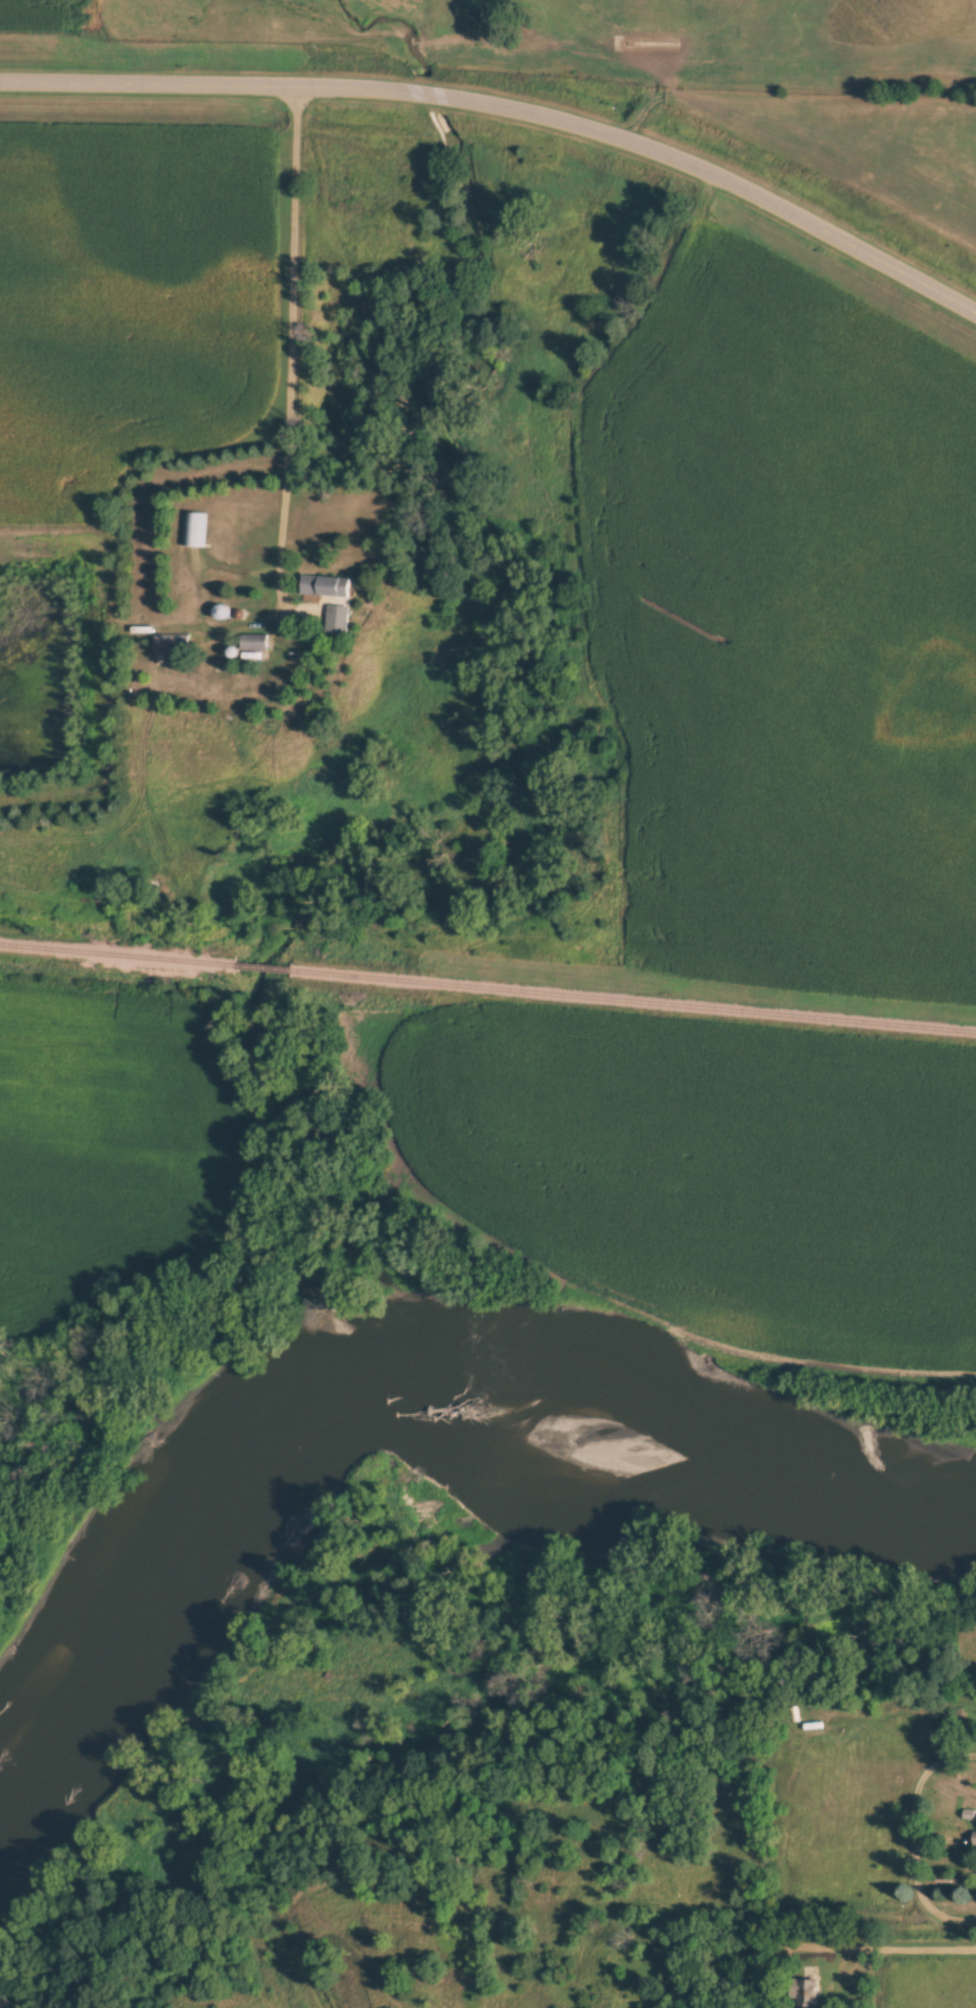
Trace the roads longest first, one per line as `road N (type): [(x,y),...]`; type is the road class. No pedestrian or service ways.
road 1 (secondary): [(0,81),(444,90),(660,135),(975,311)]

